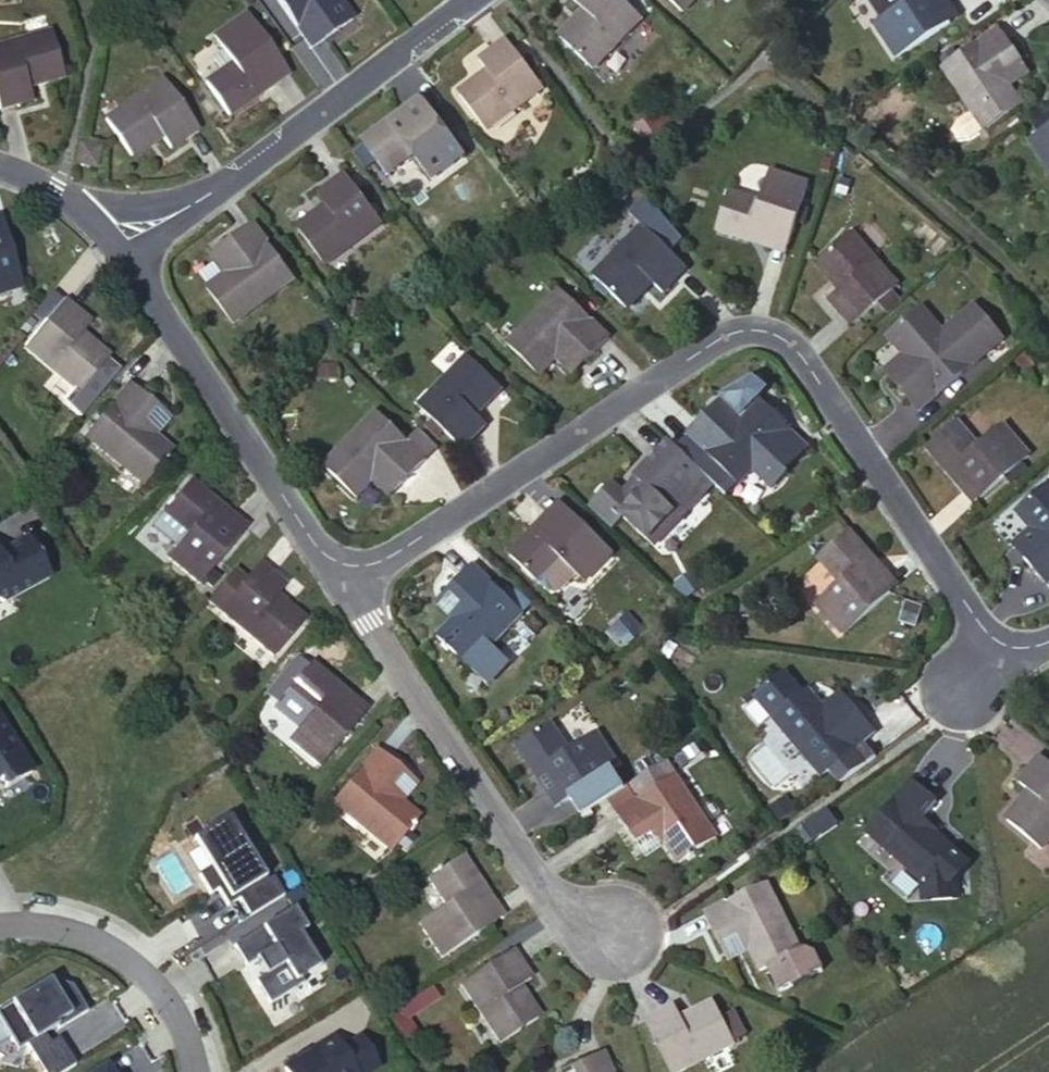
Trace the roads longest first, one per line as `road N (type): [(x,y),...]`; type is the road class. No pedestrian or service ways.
road 1 (residential): [(345,585),(725,337),(755,331),(786,343),(991,646)]
road 2 (residential): [(345,585),(557,910),(617,932)]
road 3 (residential): [(122,247),(467,0)]
road 4 (residential): [(122,247),(345,585)]
road 5 (residential): [(197,1071),(162,993),(110,947),(75,936),(0,936)]
road 6 (residential): [(0,162),(67,194),(122,247)]

